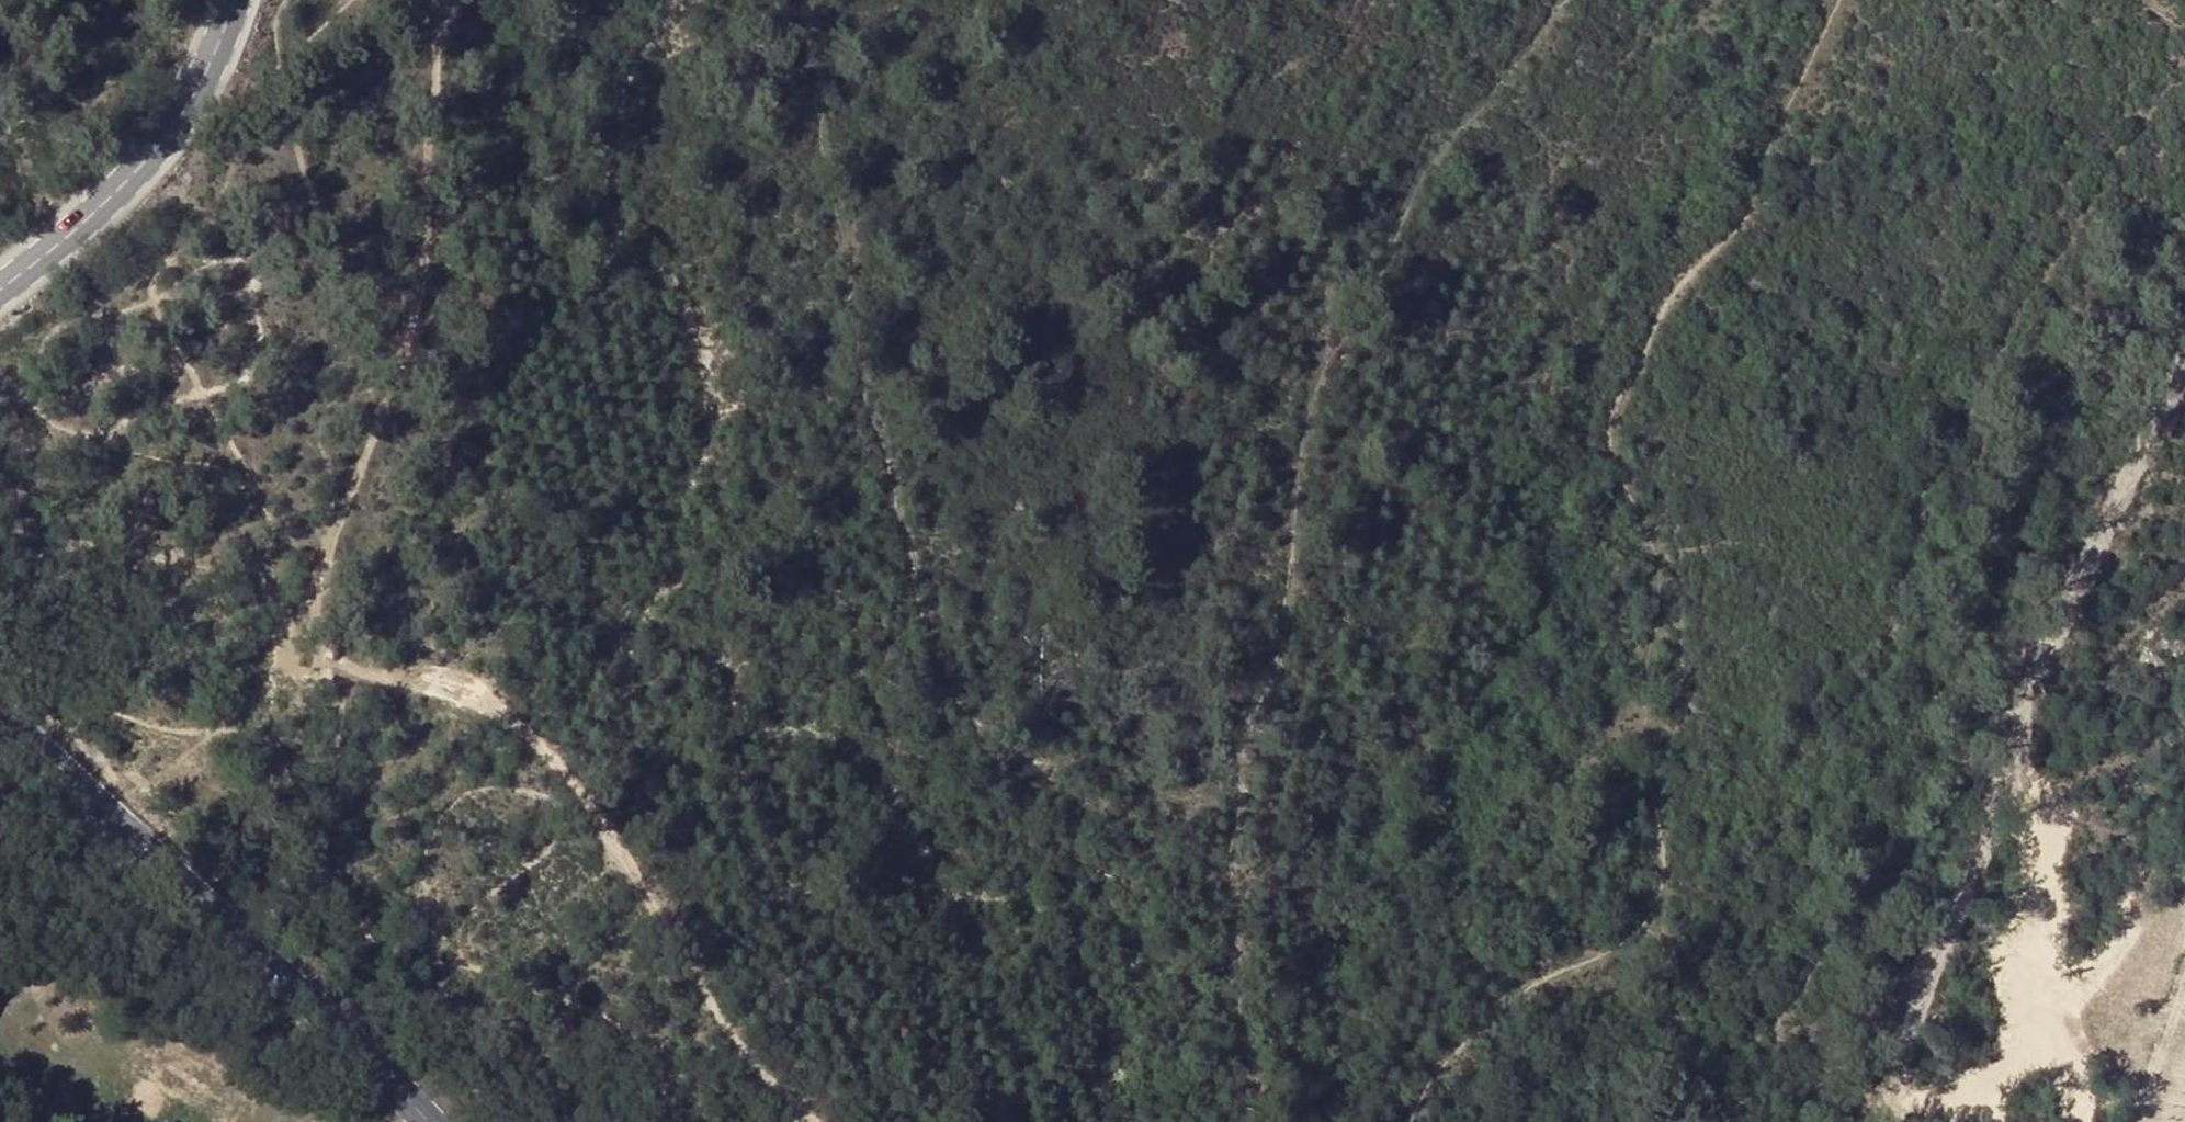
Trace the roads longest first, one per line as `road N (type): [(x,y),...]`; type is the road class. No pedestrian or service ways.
road 1 (track): [(1890,1121),(1917,1010),(1971,895),(2016,717),(2184,367)]
road 2 (tertiary): [(0,719),(313,1015),(412,1121)]
road 3 (secondary): [(240,0),(193,111),(127,185),(0,287)]

